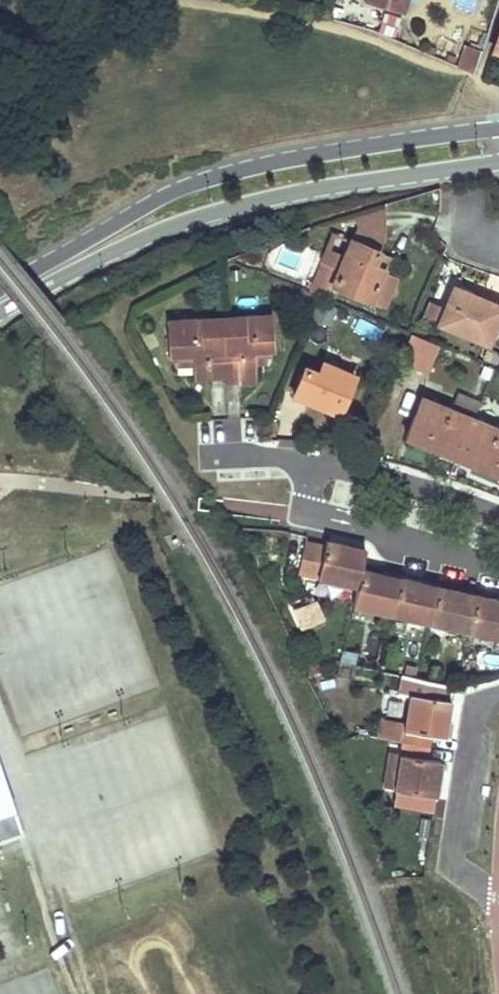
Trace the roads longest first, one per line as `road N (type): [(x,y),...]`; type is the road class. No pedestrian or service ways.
road 1 (tertiary): [(498,128),(209,178),(0,294)]
road 2 (tertiary): [(0,314),(93,264),(218,212),(300,189),(498,162)]
road 3 (residential): [(498,568),(307,514),(319,464)]
road 4 (residential): [(319,464),(498,519)]

